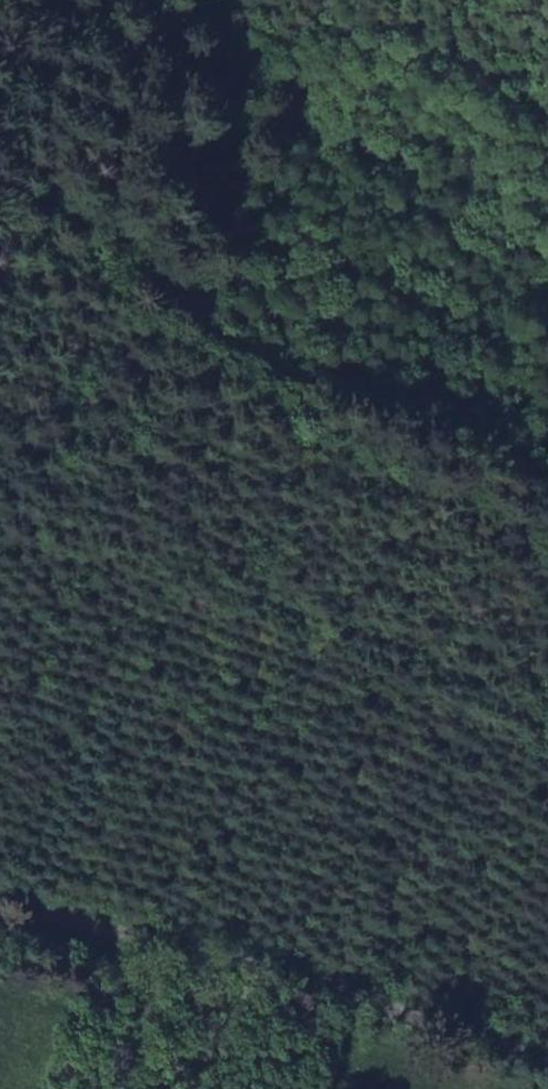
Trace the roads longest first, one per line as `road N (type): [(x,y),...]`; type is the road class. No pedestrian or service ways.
road 1 (unclassified): [(0,899),(547,1069)]

